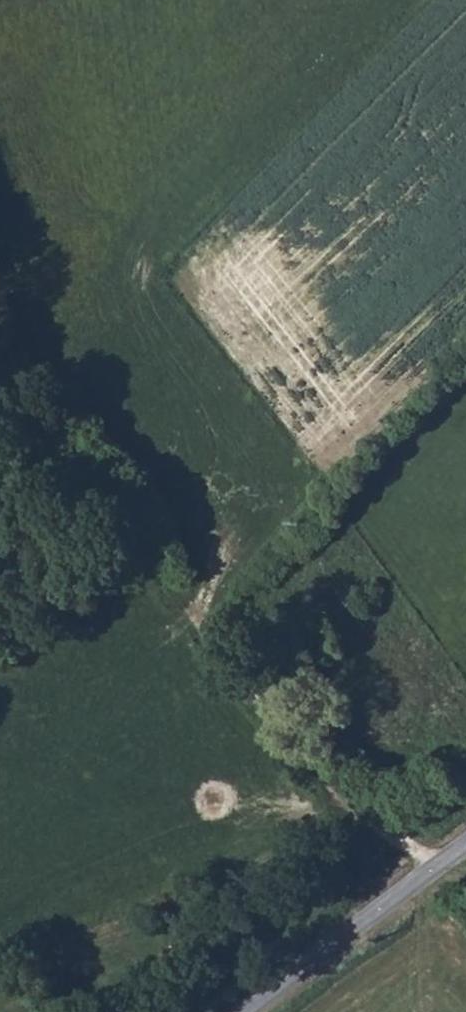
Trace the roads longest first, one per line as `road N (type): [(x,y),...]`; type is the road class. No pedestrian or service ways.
road 1 (track): [(401,886),(0,352)]
road 2 (unclassified): [(243,1011),(465,837)]

